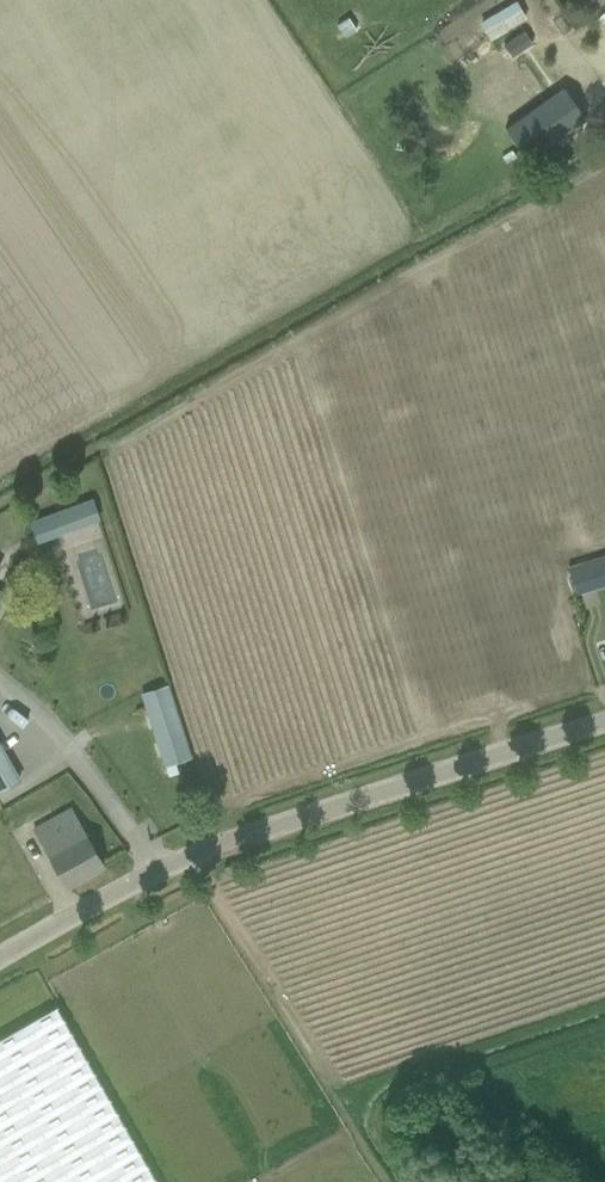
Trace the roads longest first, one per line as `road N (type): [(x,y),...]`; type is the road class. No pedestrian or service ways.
road 1 (unclassified): [(0,958),(113,894),(242,837),(604,718)]

